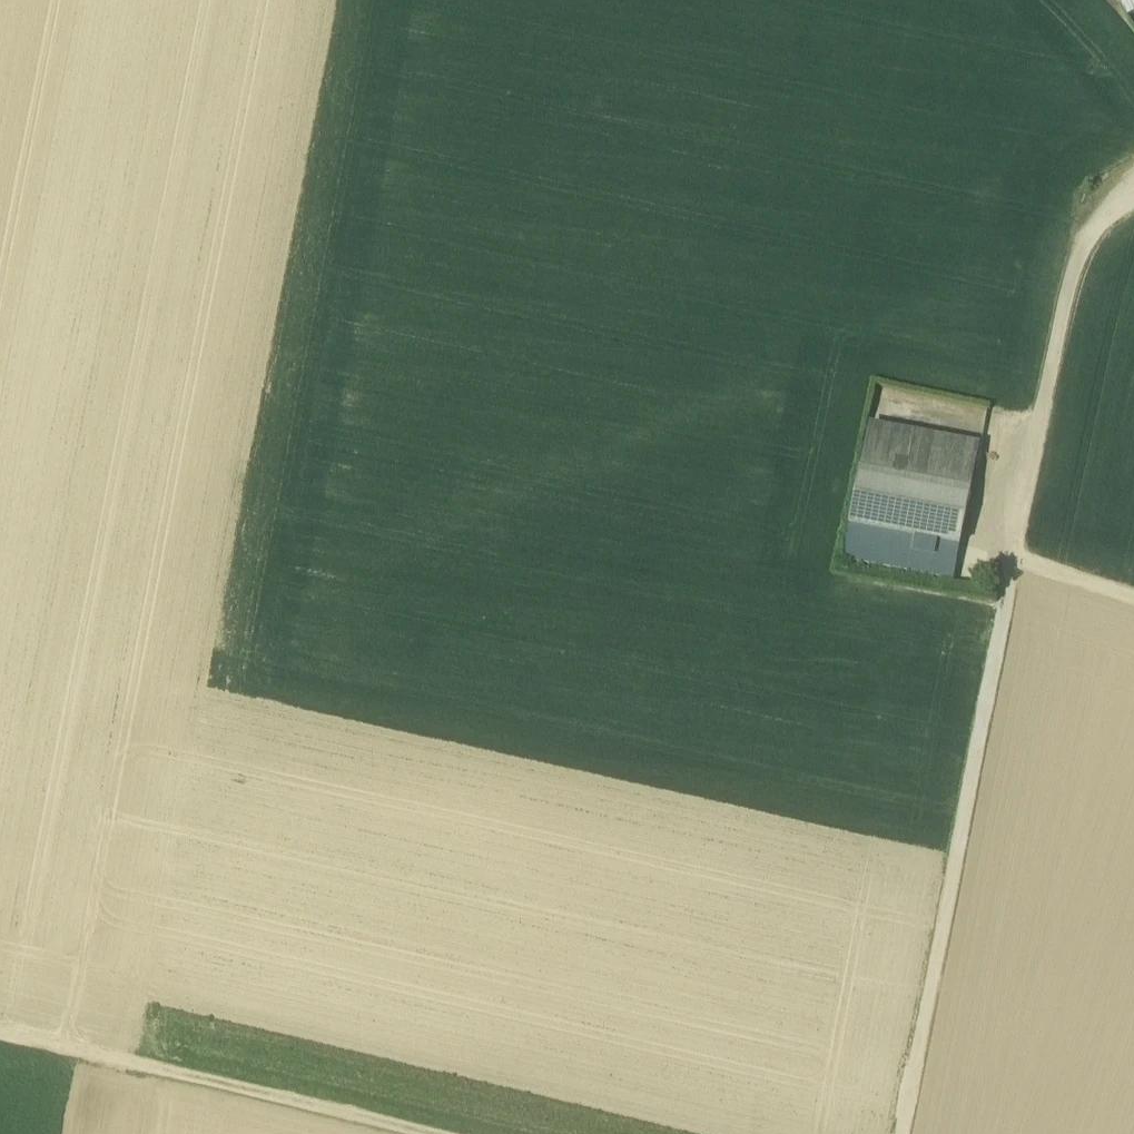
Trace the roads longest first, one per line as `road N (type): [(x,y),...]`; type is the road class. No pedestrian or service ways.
road 1 (track): [(901,1133),(1068,295),(1089,238),(1133,194)]
road 2 (track): [(0,1044),(380,1133)]
road 3 (track): [(1012,558),(1133,597)]

